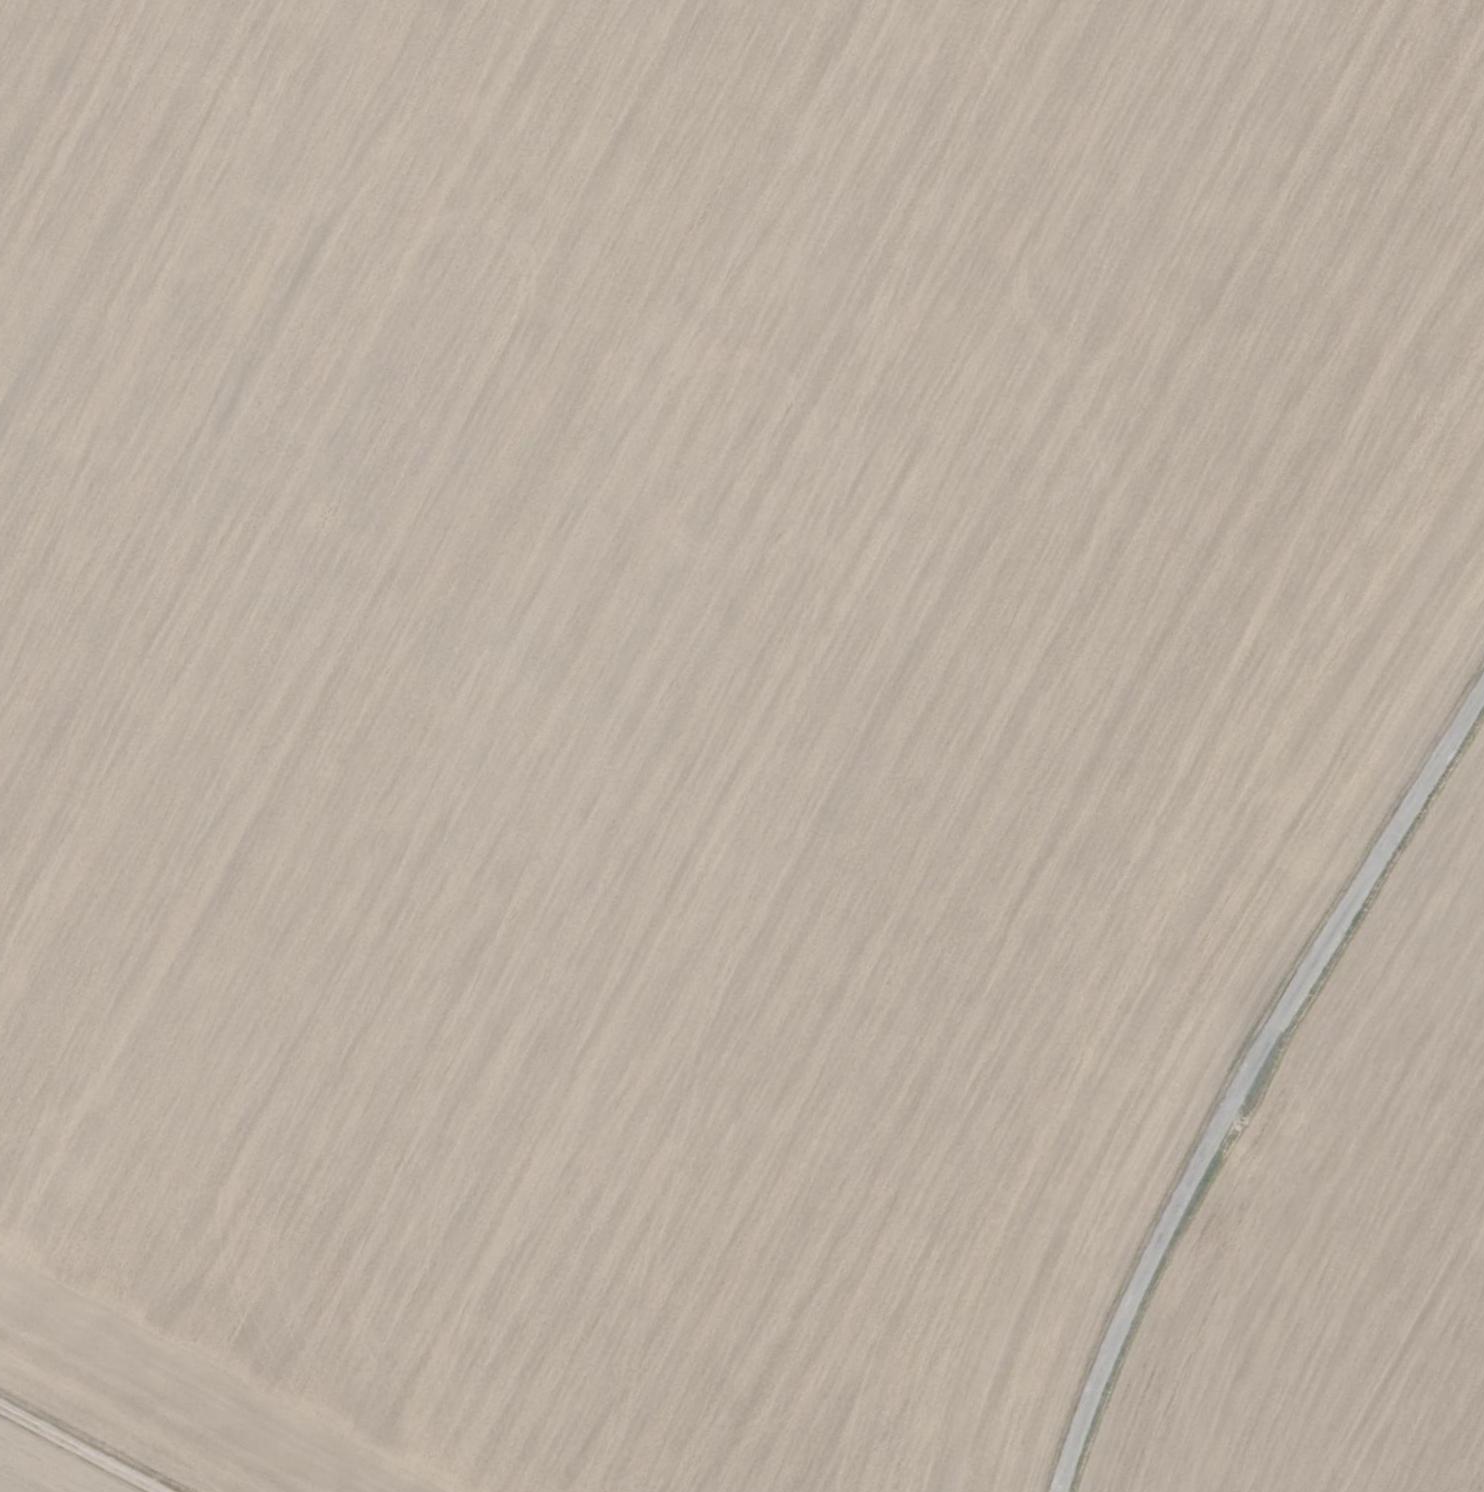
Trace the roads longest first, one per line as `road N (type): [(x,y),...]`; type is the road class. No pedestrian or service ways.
road 1 (track): [(1483,692),(1234,1097),(1157,1248),(1088,1405),(1062,1491)]
road 2 (track): [(0,1404),(164,1491)]

